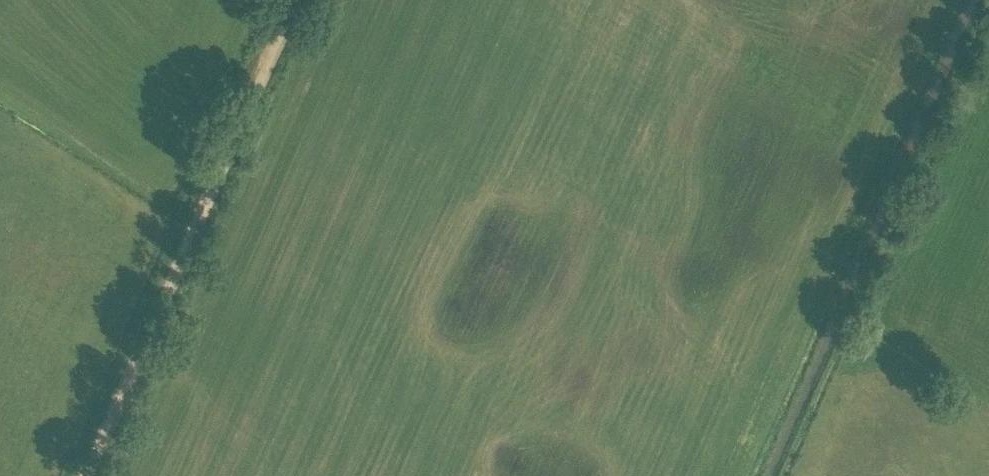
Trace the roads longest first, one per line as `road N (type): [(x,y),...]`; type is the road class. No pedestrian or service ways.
road 1 (track): [(304,0),(93,475)]

